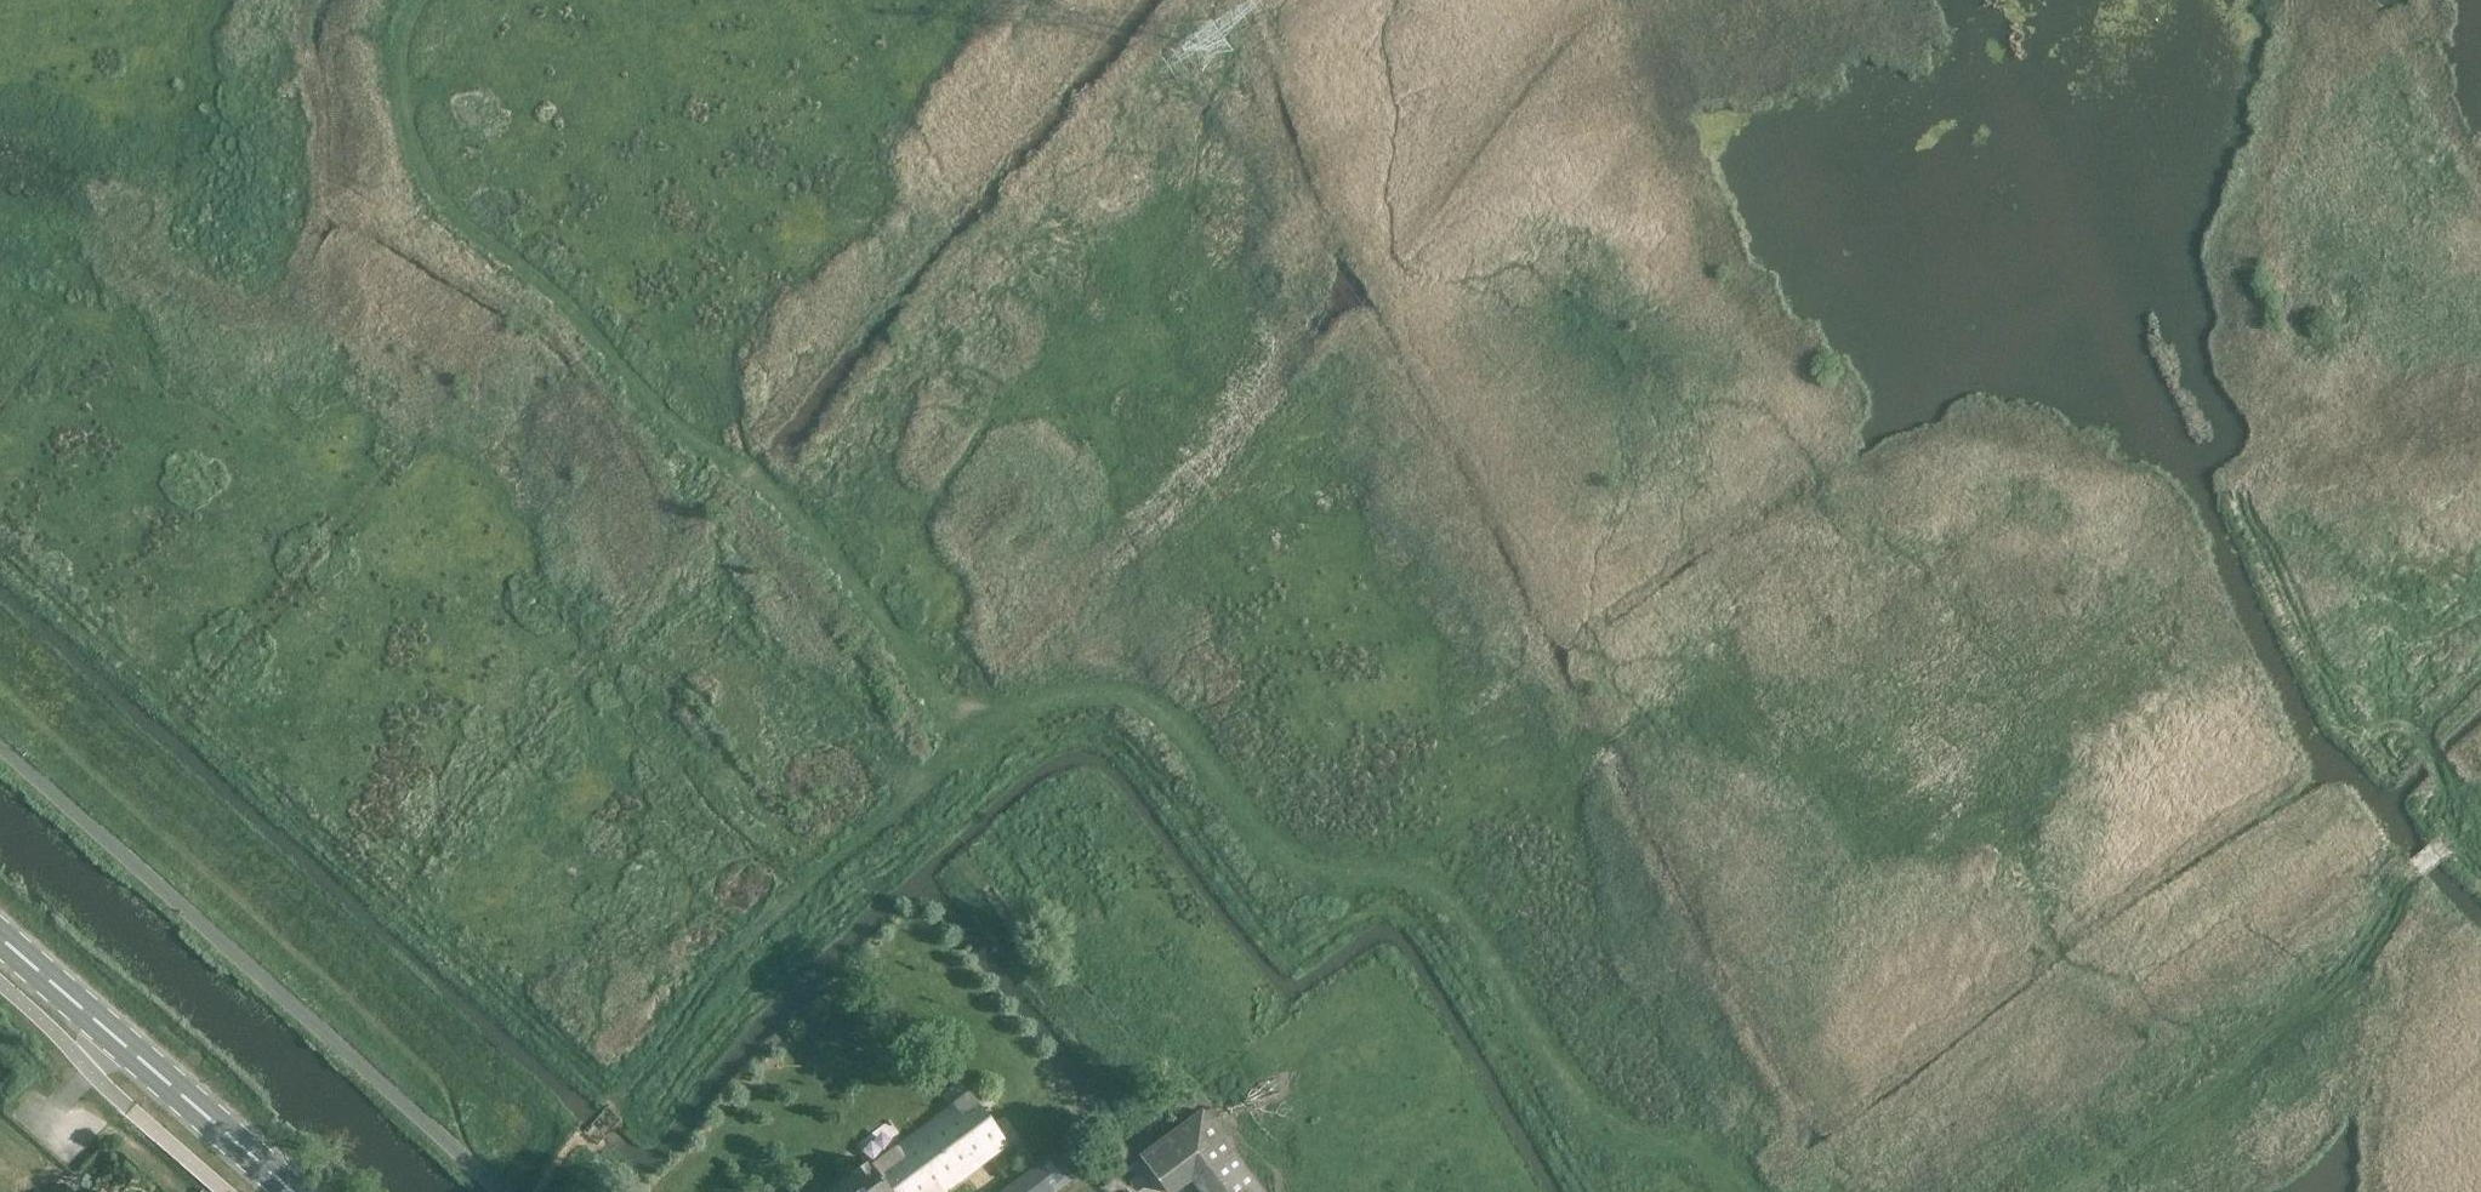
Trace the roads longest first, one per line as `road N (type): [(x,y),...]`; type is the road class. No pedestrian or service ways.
road 1 (unclassified): [(497,1191),(0,747)]
road 2 (track): [(2406,877),(2321,986),(2144,1141),(2070,1191)]
road 3 (primary): [(294,1191),(0,935)]

